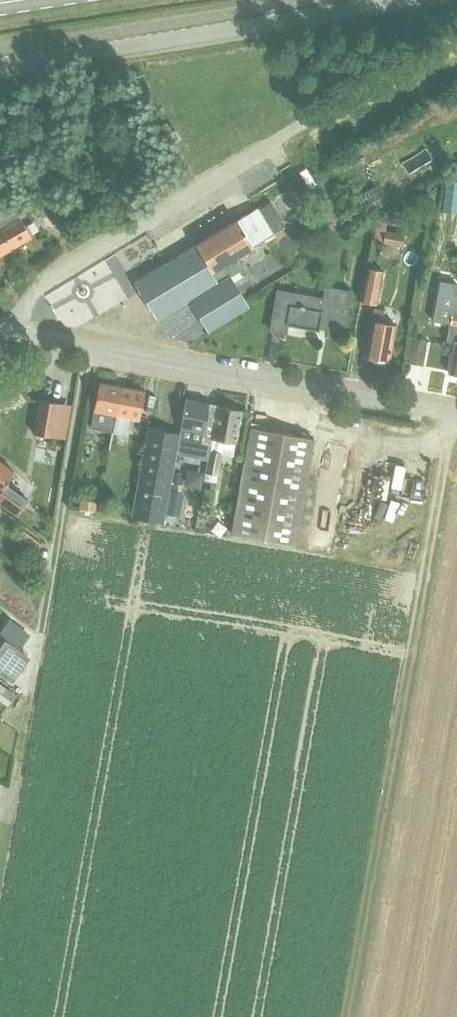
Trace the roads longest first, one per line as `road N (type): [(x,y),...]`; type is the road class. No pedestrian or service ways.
road 1 (track): [(345,1016),(452,413)]
road 2 (residential): [(17,334),(21,311),(46,277),(456,38)]
road 3 (residential): [(456,414),(17,334)]
road 4 (unclassified): [(0,67),(419,0)]

